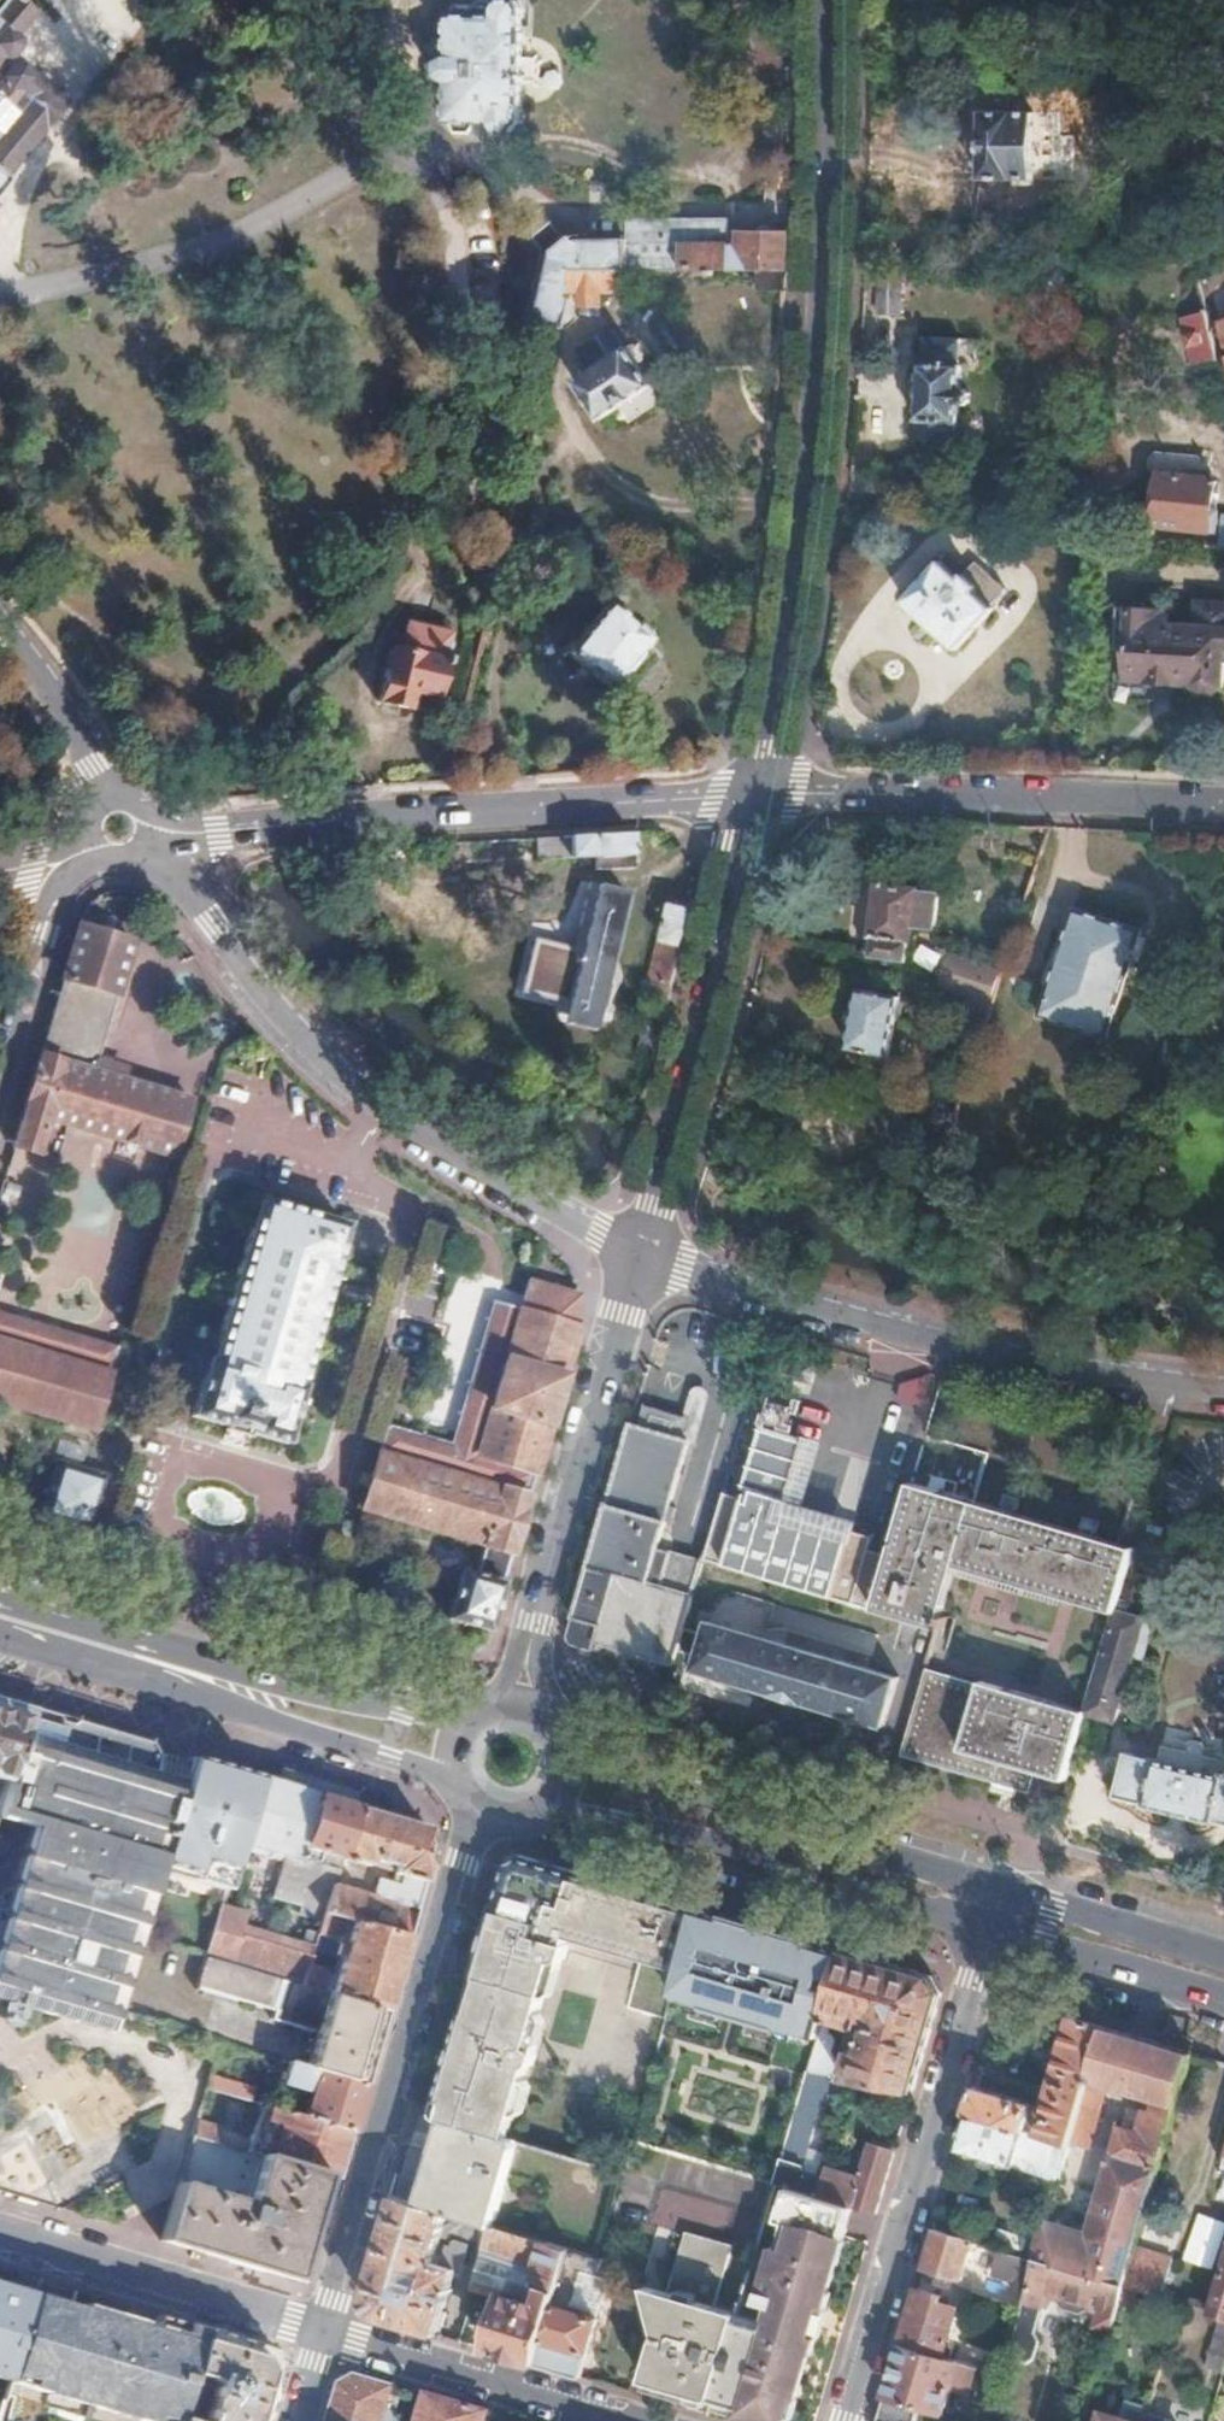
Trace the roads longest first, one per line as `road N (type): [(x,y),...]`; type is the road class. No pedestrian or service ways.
road 1 (residential): [(759,796),(802,560),(815,423),(830,0)]
road 2 (primary): [(1223,1958),(570,1747)]
road 3 (residential): [(140,847),(277,1010),(365,1092),(476,1167),(641,1251)]
road 4 (residential): [(148,827),(185,833),(759,796)]
road 5 (residential): [(641,1251),(1033,1354),(1223,1382)]
road 6 (residential): [(483,1818),(324,2333)]
road 7 (residential): [(995,1932),(845,2420)]
road 8 (residential): [(641,1251),(759,796)]
road 9 (residential): [(759,796),(1223,804)]
road 10 (primary): [(553,1809),(622,1820),(995,1932)]
road 11 (residential): [(534,1622),(641,1251)]
road 12 (residential): [(0,2238),(324,2333)]
road 13 (residential): [(626,2420),(324,2333)]
road 14 (primary): [(0,1622),(274,1704)]
road 15 (residential): [(0,1081),(60,890),(104,850)]
road 16 (primary): [(995,1932),(1223,2004)]
road 17 (residential): [(0,612),(73,709),(118,800)]
road 18 (primary): [(274,1704),(329,1740),(451,1780)]
road 19 (primary): [(464,1724),(274,1704)]

